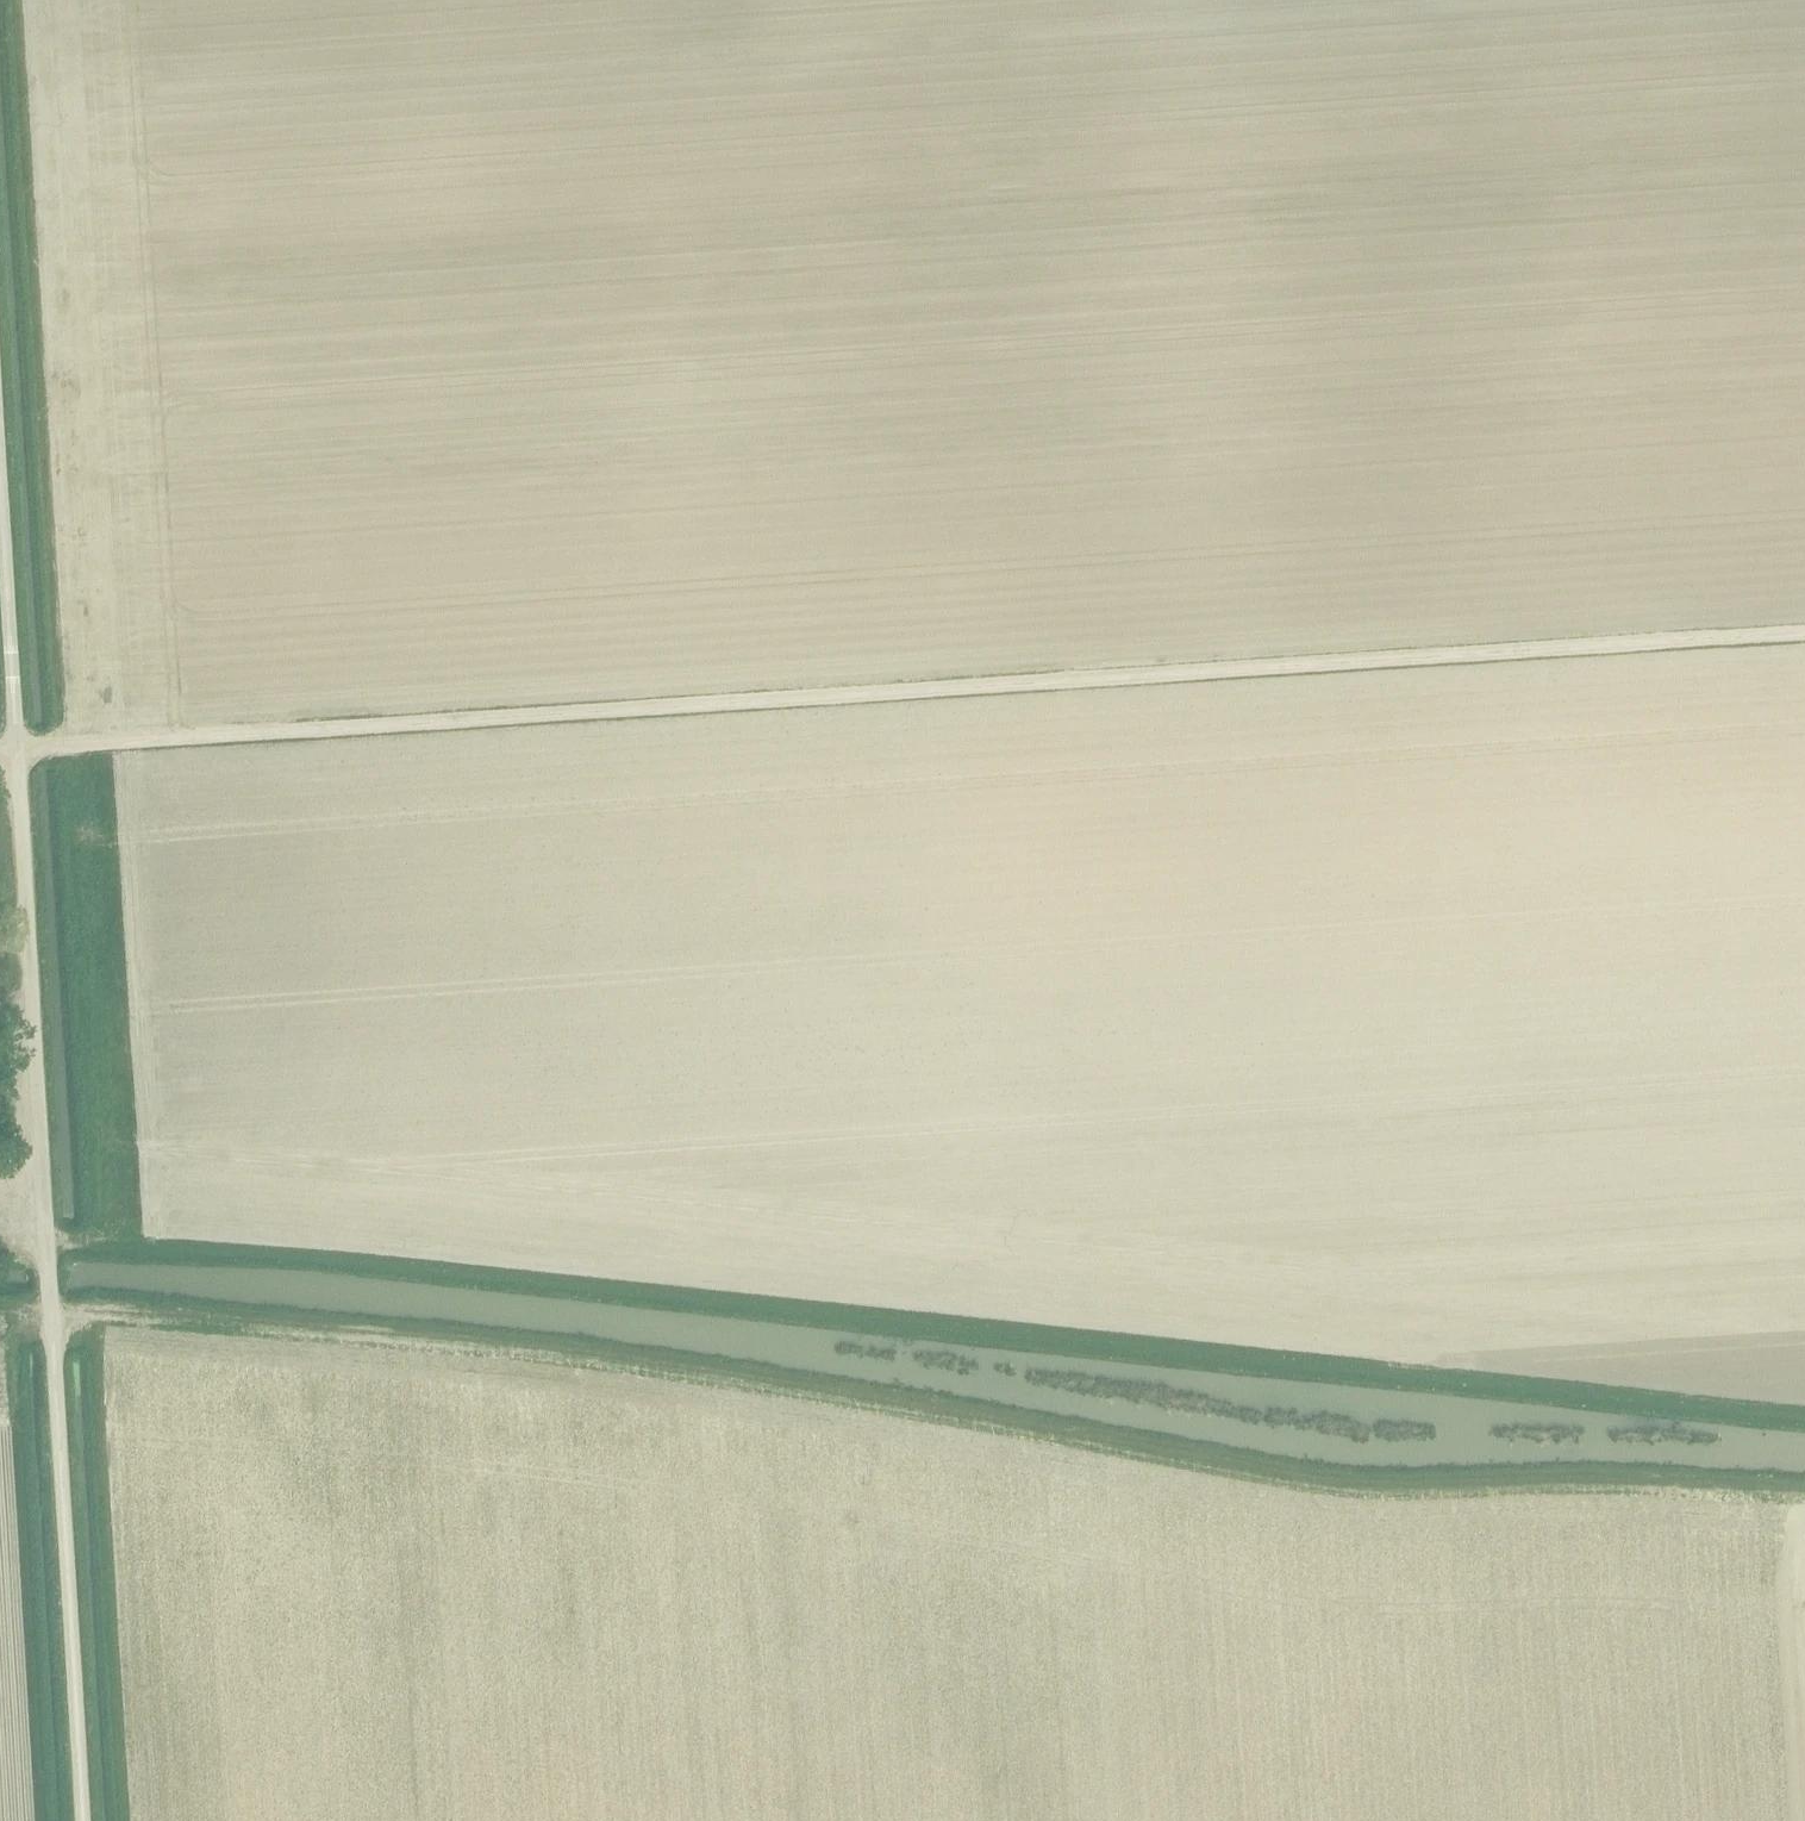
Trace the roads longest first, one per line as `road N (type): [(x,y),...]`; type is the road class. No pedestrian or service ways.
road 1 (unclassified): [(13,751),(1804,633)]
road 2 (unclassified): [(84,1820),(13,751)]
road 3 (unclassified): [(13,751),(0,495)]

